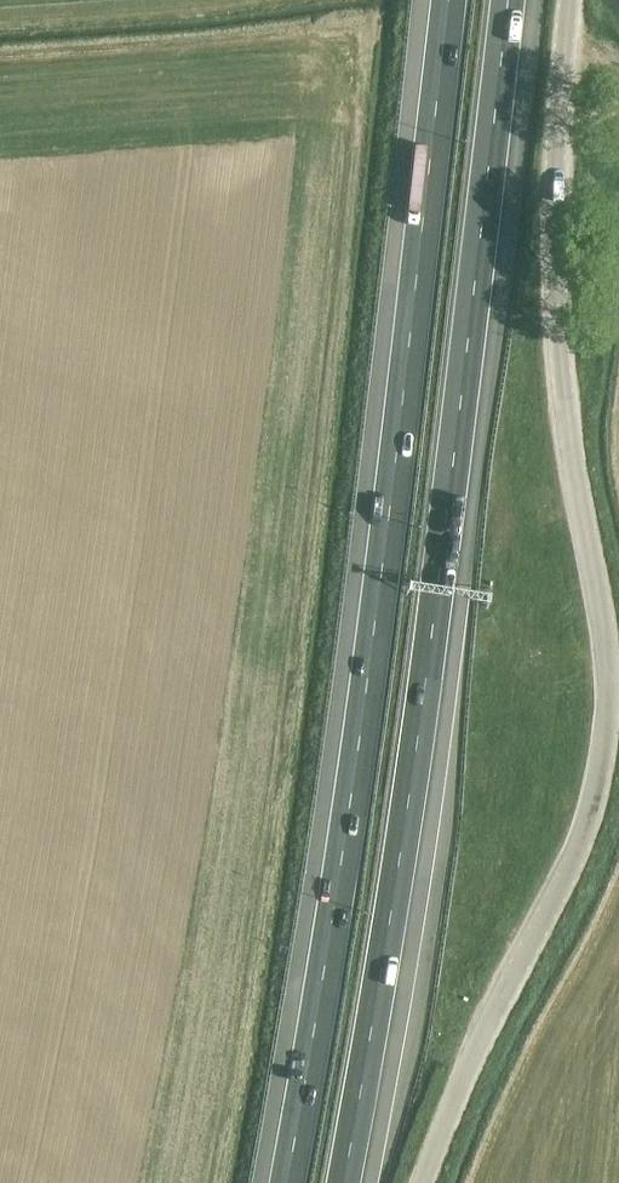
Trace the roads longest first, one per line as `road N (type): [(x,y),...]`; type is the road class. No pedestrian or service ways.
road 1 (unclassified): [(444,1182),(590,824),(611,721),(608,673),(559,462),(558,339),(595,0)]
road 2 (motorway): [(452,0),(348,838),(289,1182)]
road 3 (motorway): [(347,1182),(420,747),(509,0)]

